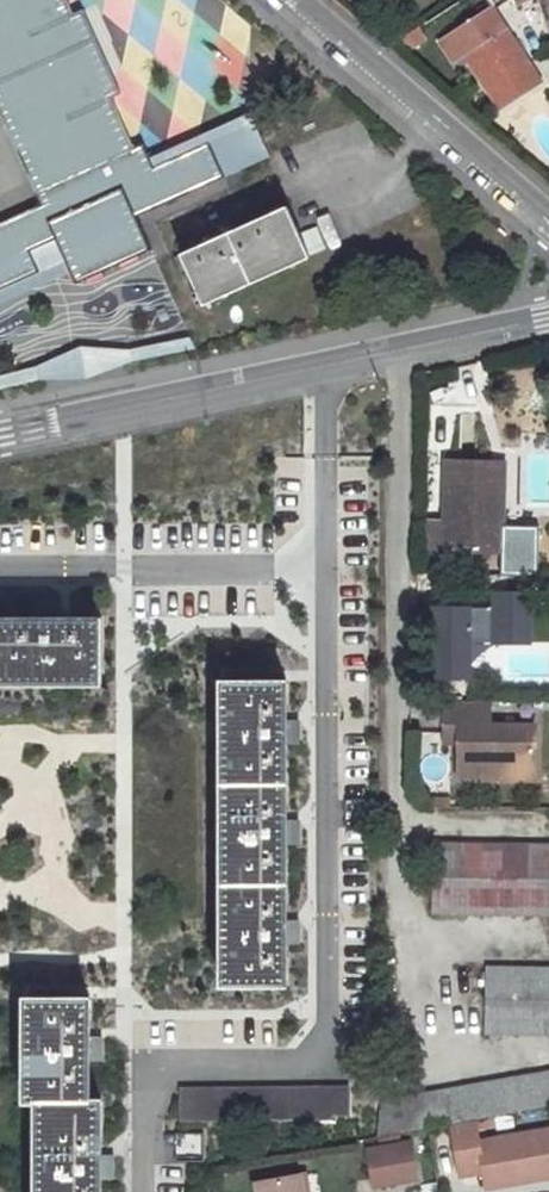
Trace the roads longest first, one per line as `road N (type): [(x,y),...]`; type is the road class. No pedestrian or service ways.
road 1 (tertiary): [(0,437),(548,317)]
road 2 (residential): [(548,225),(285,0)]

